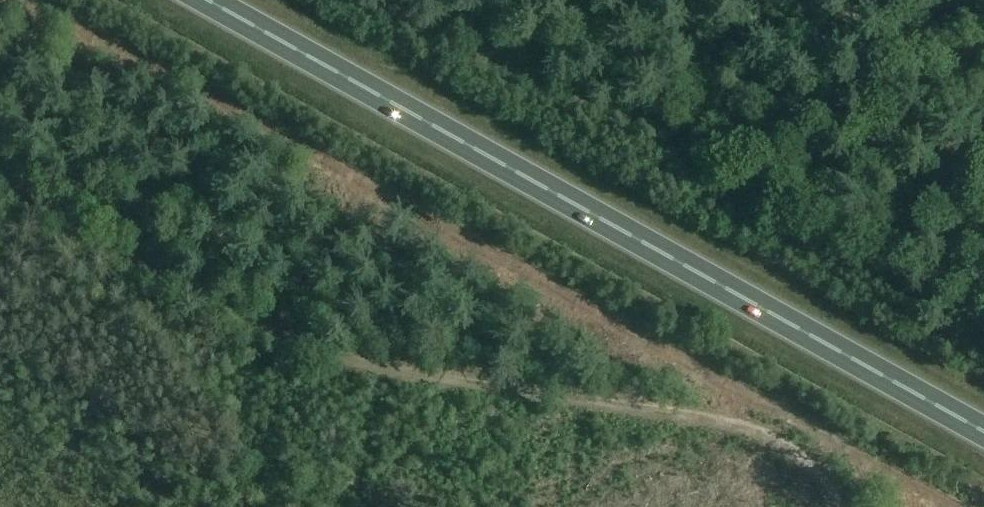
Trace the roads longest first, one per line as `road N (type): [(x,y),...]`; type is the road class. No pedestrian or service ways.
road 1 (track): [(842,506),(832,480),(801,452),(757,434),(374,369),(274,329),(0,182)]
road 2 (trunk): [(983,431),(206,0)]

